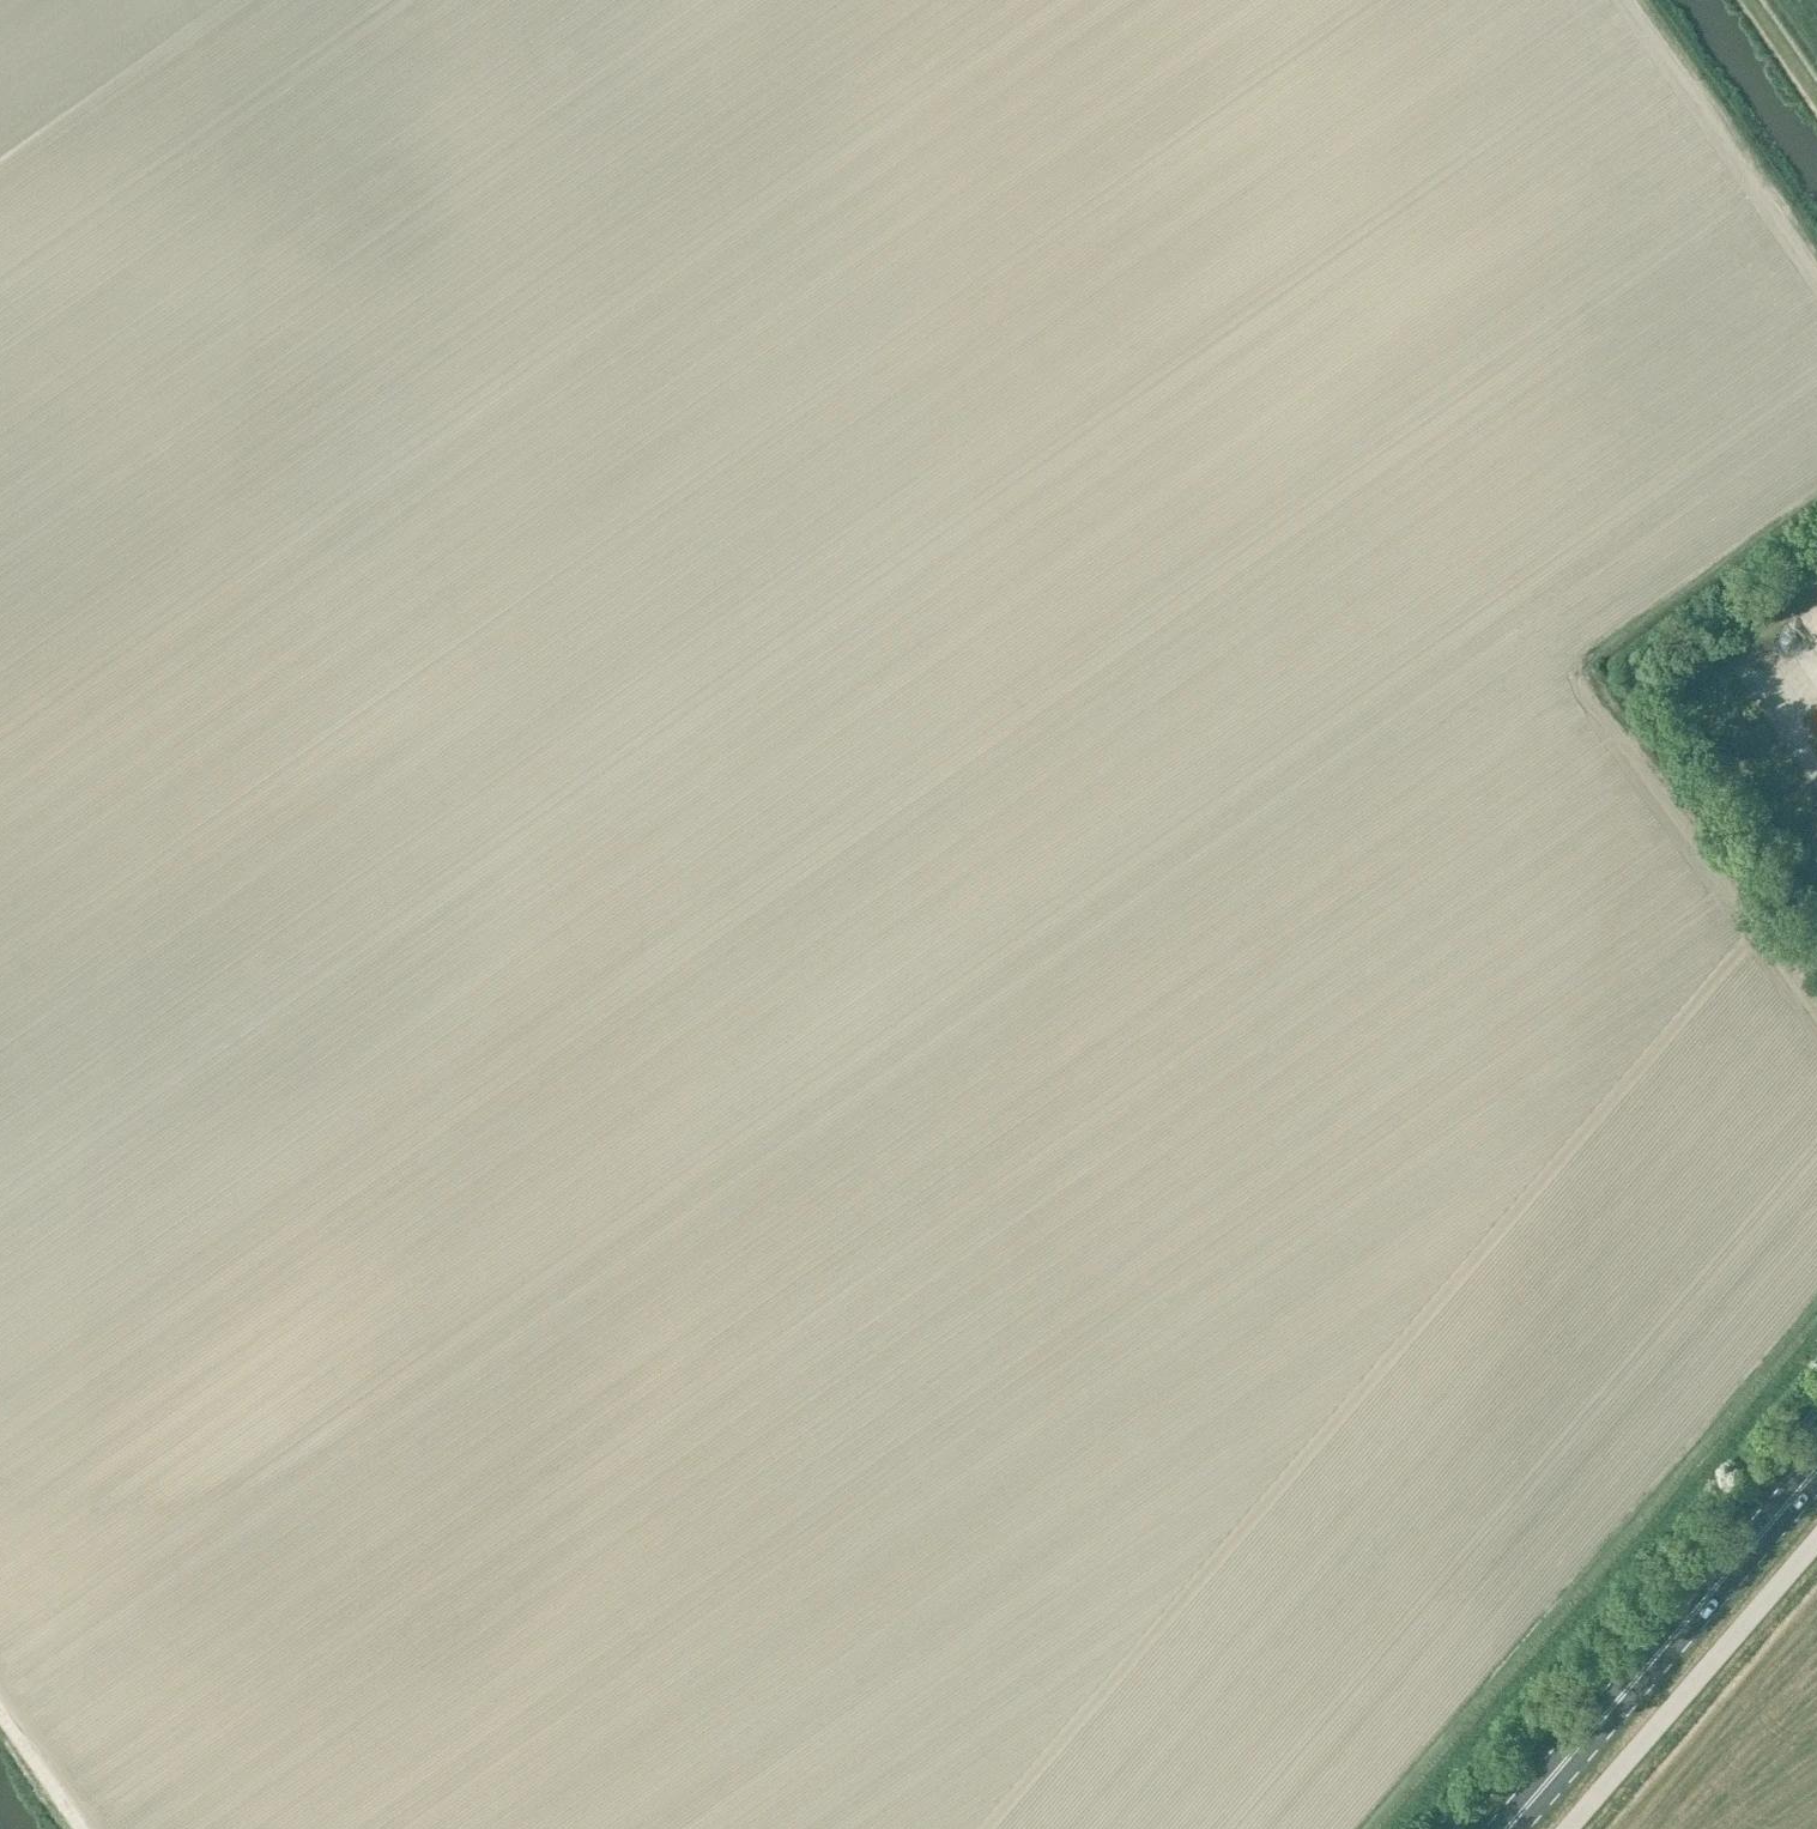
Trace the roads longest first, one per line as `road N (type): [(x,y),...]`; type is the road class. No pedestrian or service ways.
road 1 (primary): [(1508,1828),(1816,1471)]
road 2 (unclassified): [(1568,1828),(1816,1538)]

